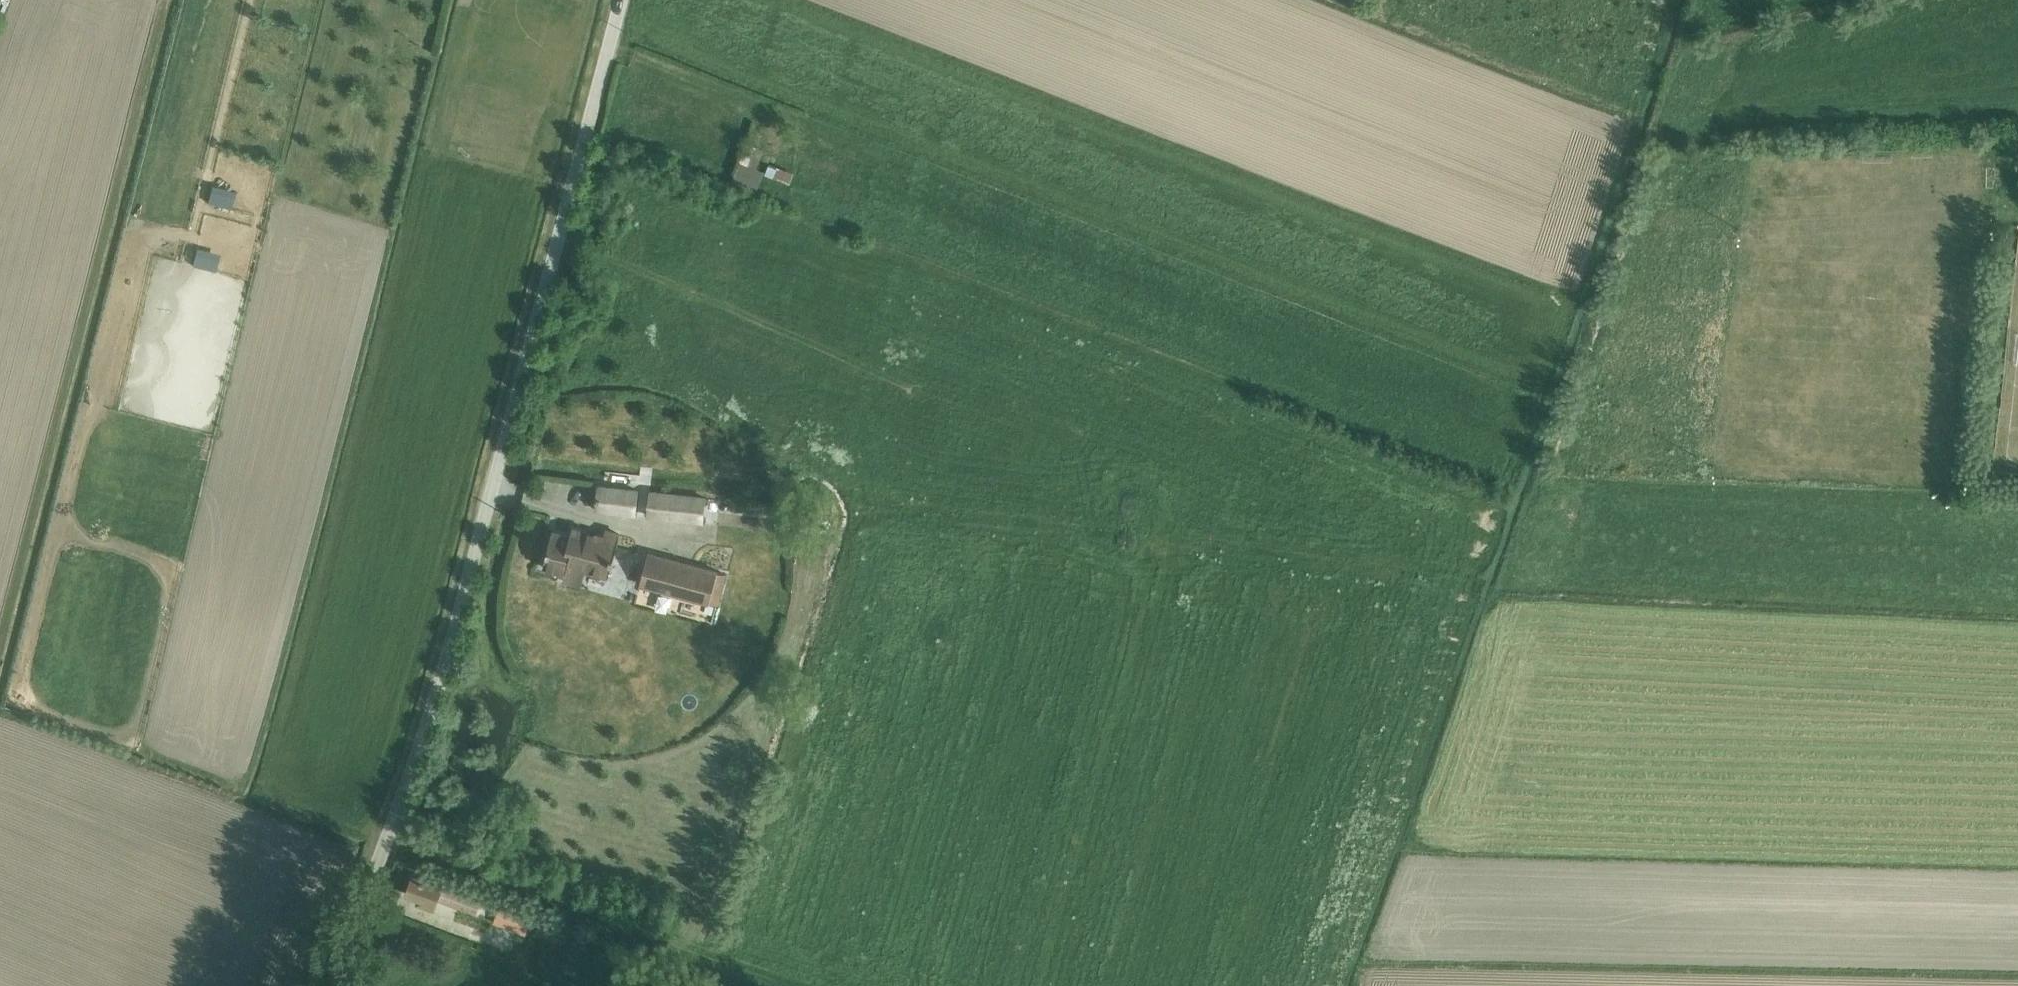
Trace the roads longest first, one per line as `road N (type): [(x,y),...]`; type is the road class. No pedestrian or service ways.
road 1 (residential): [(619,0),(497,462),(329,985)]

